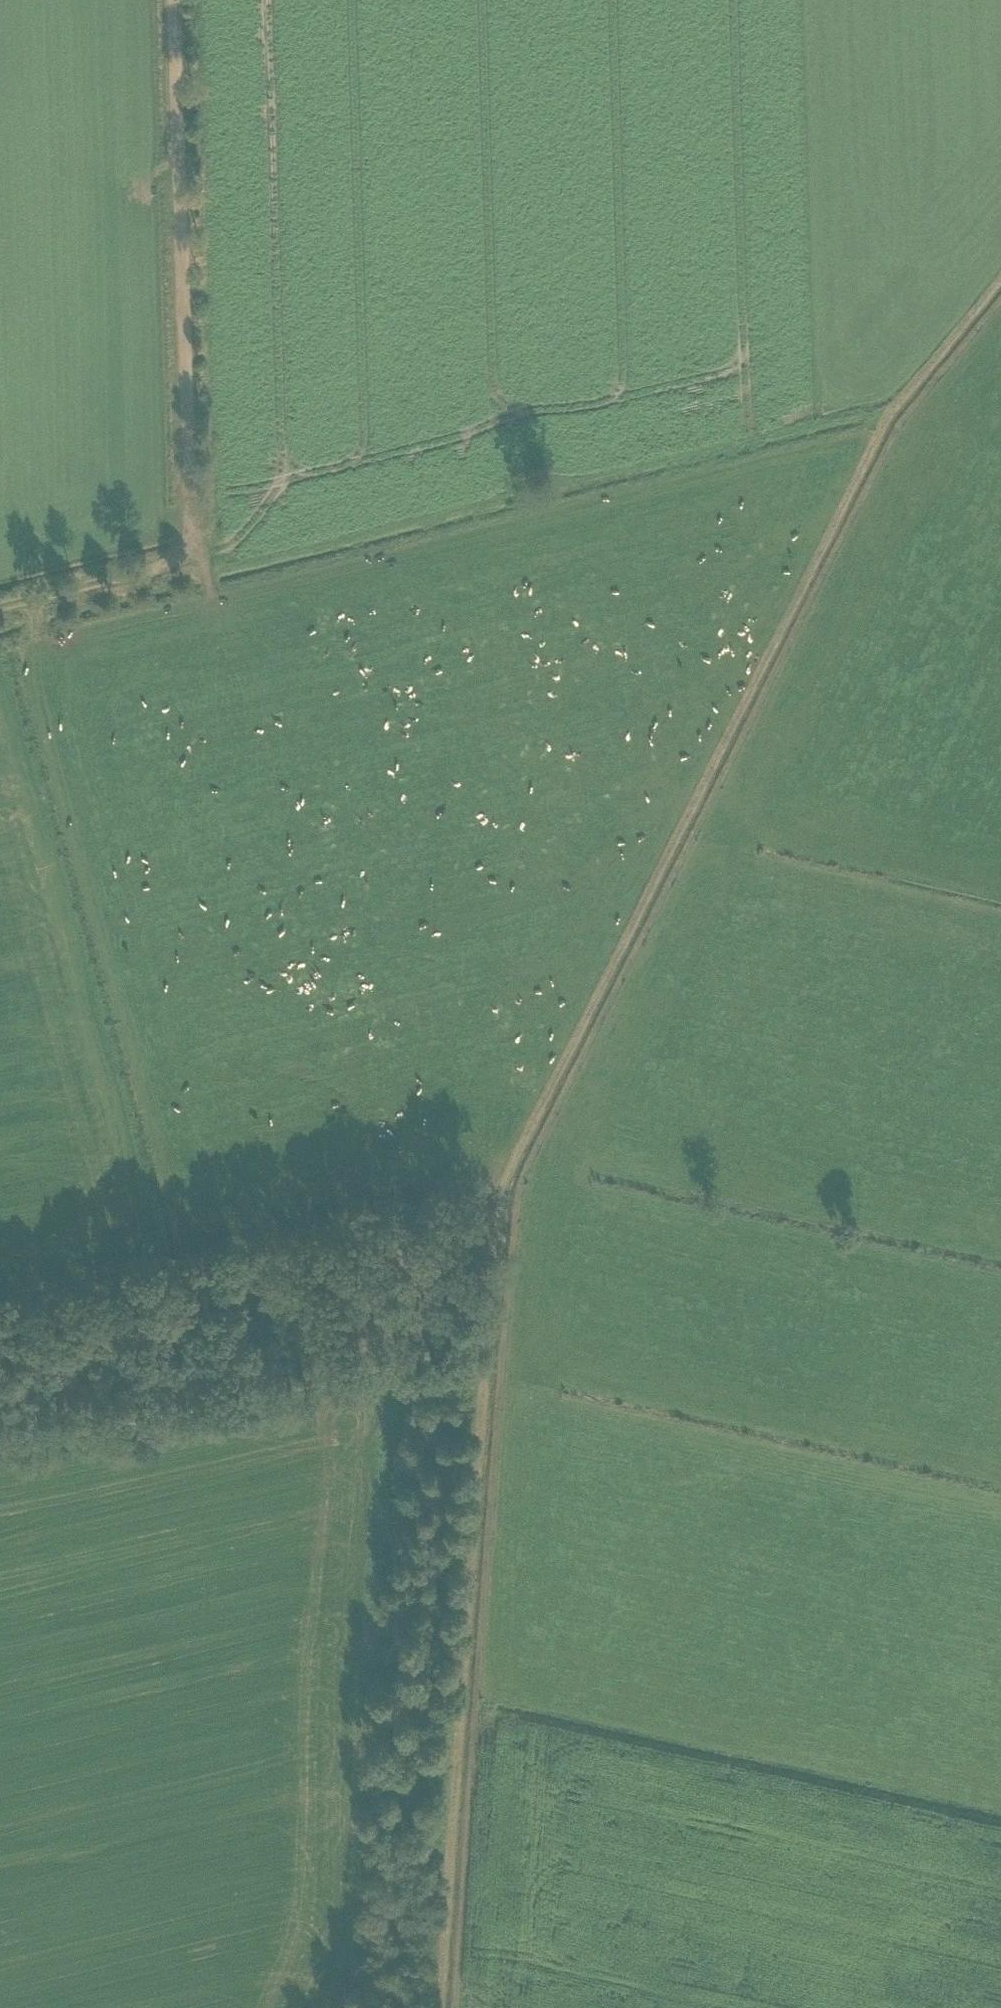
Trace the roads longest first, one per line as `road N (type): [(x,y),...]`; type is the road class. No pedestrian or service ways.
road 1 (track): [(0,609),(147,572),(183,547),(191,514),(175,0)]

